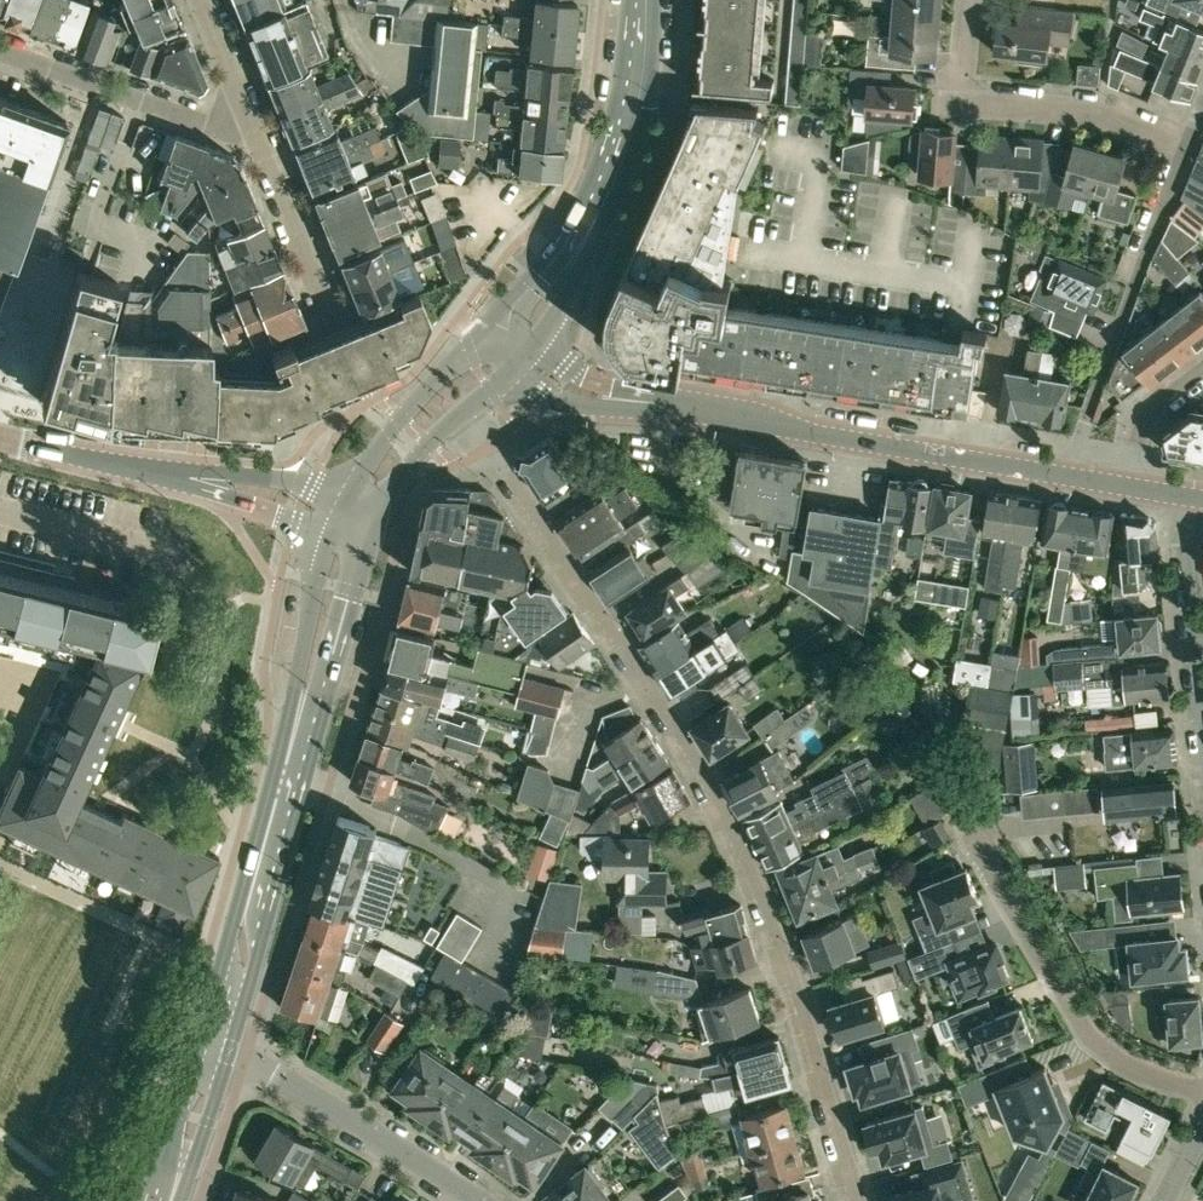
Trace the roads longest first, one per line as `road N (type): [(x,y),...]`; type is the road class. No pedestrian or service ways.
road 1 (residential): [(455,420),(489,449),(646,686),(749,868),(855,1200)]
road 2 (unclassified): [(1073,479),(637,401)]
road 3 (residential): [(970,834),(1090,1037),(1130,1066),(1202,1090)]
road 4 (residential): [(1073,479),(1184,150)]
road 5 (residential): [(1184,150),(1100,111),(961,100),(969,0)]
road 6 (secondary): [(213,1057),(295,758)]
road 7 (residential): [(483,1200),(265,1071),(213,1057)]
road 8 (residential): [(1188,498),(1182,543),(1202,767)]
road 9 (residential): [(352,372),(250,122)]
road 10 (residential): [(250,122),(208,125),(0,49)]
road 11 (secondary): [(295,758),(371,534)]
road 12 (secondary): [(331,534),(297,679),(295,758)]
road 13 (secondary): [(485,330),(401,417),(348,501)]
road 14 (secondary): [(607,193),(630,114),(641,0)]
road 15 (unclassified): [(188,478),(0,437)]
road 16 (secondary): [(535,344),(583,270),(607,193)]
road 17 (unclassified): [(348,501),(313,483),(239,473),(188,478)]
road 18 (unclassified): [(188,478),(331,534)]
road 19 (secondary): [(163,1200),(213,1057)]
road 20 (residential): [(1127,488),(1144,423),(1202,369)]
road 21 (secondary): [(371,534),(406,473),(455,420)]
road 22 (unclassified): [(514,364),(542,392),(571,403),(637,401)]
road 23 (residential): [(250,122),(201,0)]

